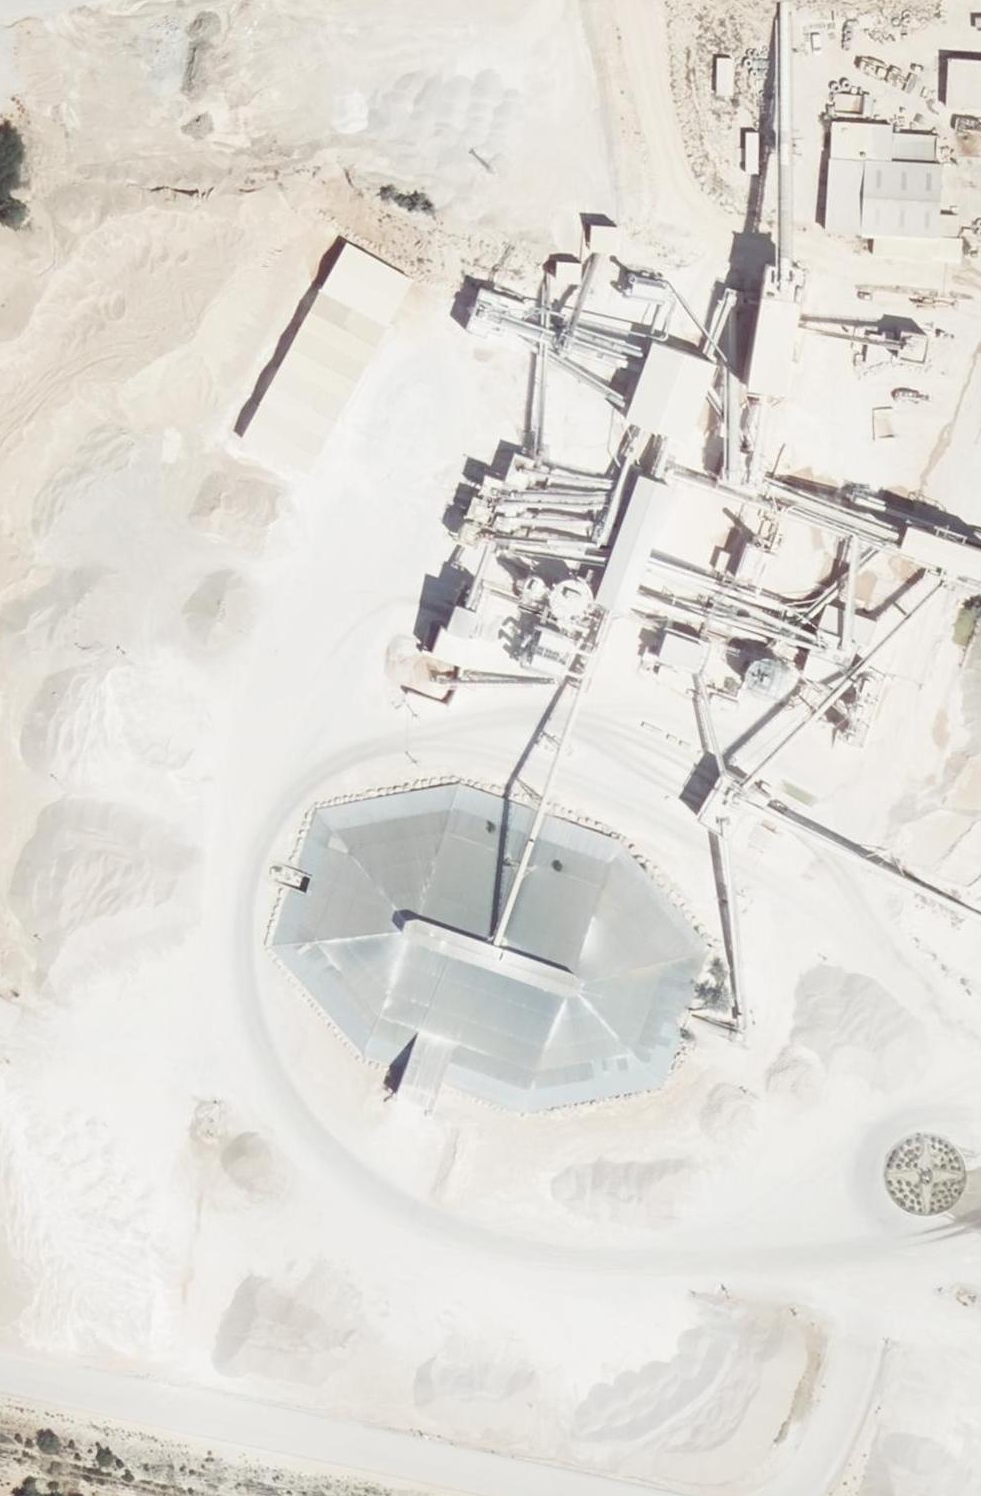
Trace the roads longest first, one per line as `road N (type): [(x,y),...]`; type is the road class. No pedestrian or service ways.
road 1 (track): [(575,1495),(0,1371)]
road 2 (track): [(903,1268),(818,1477),(802,1495)]

